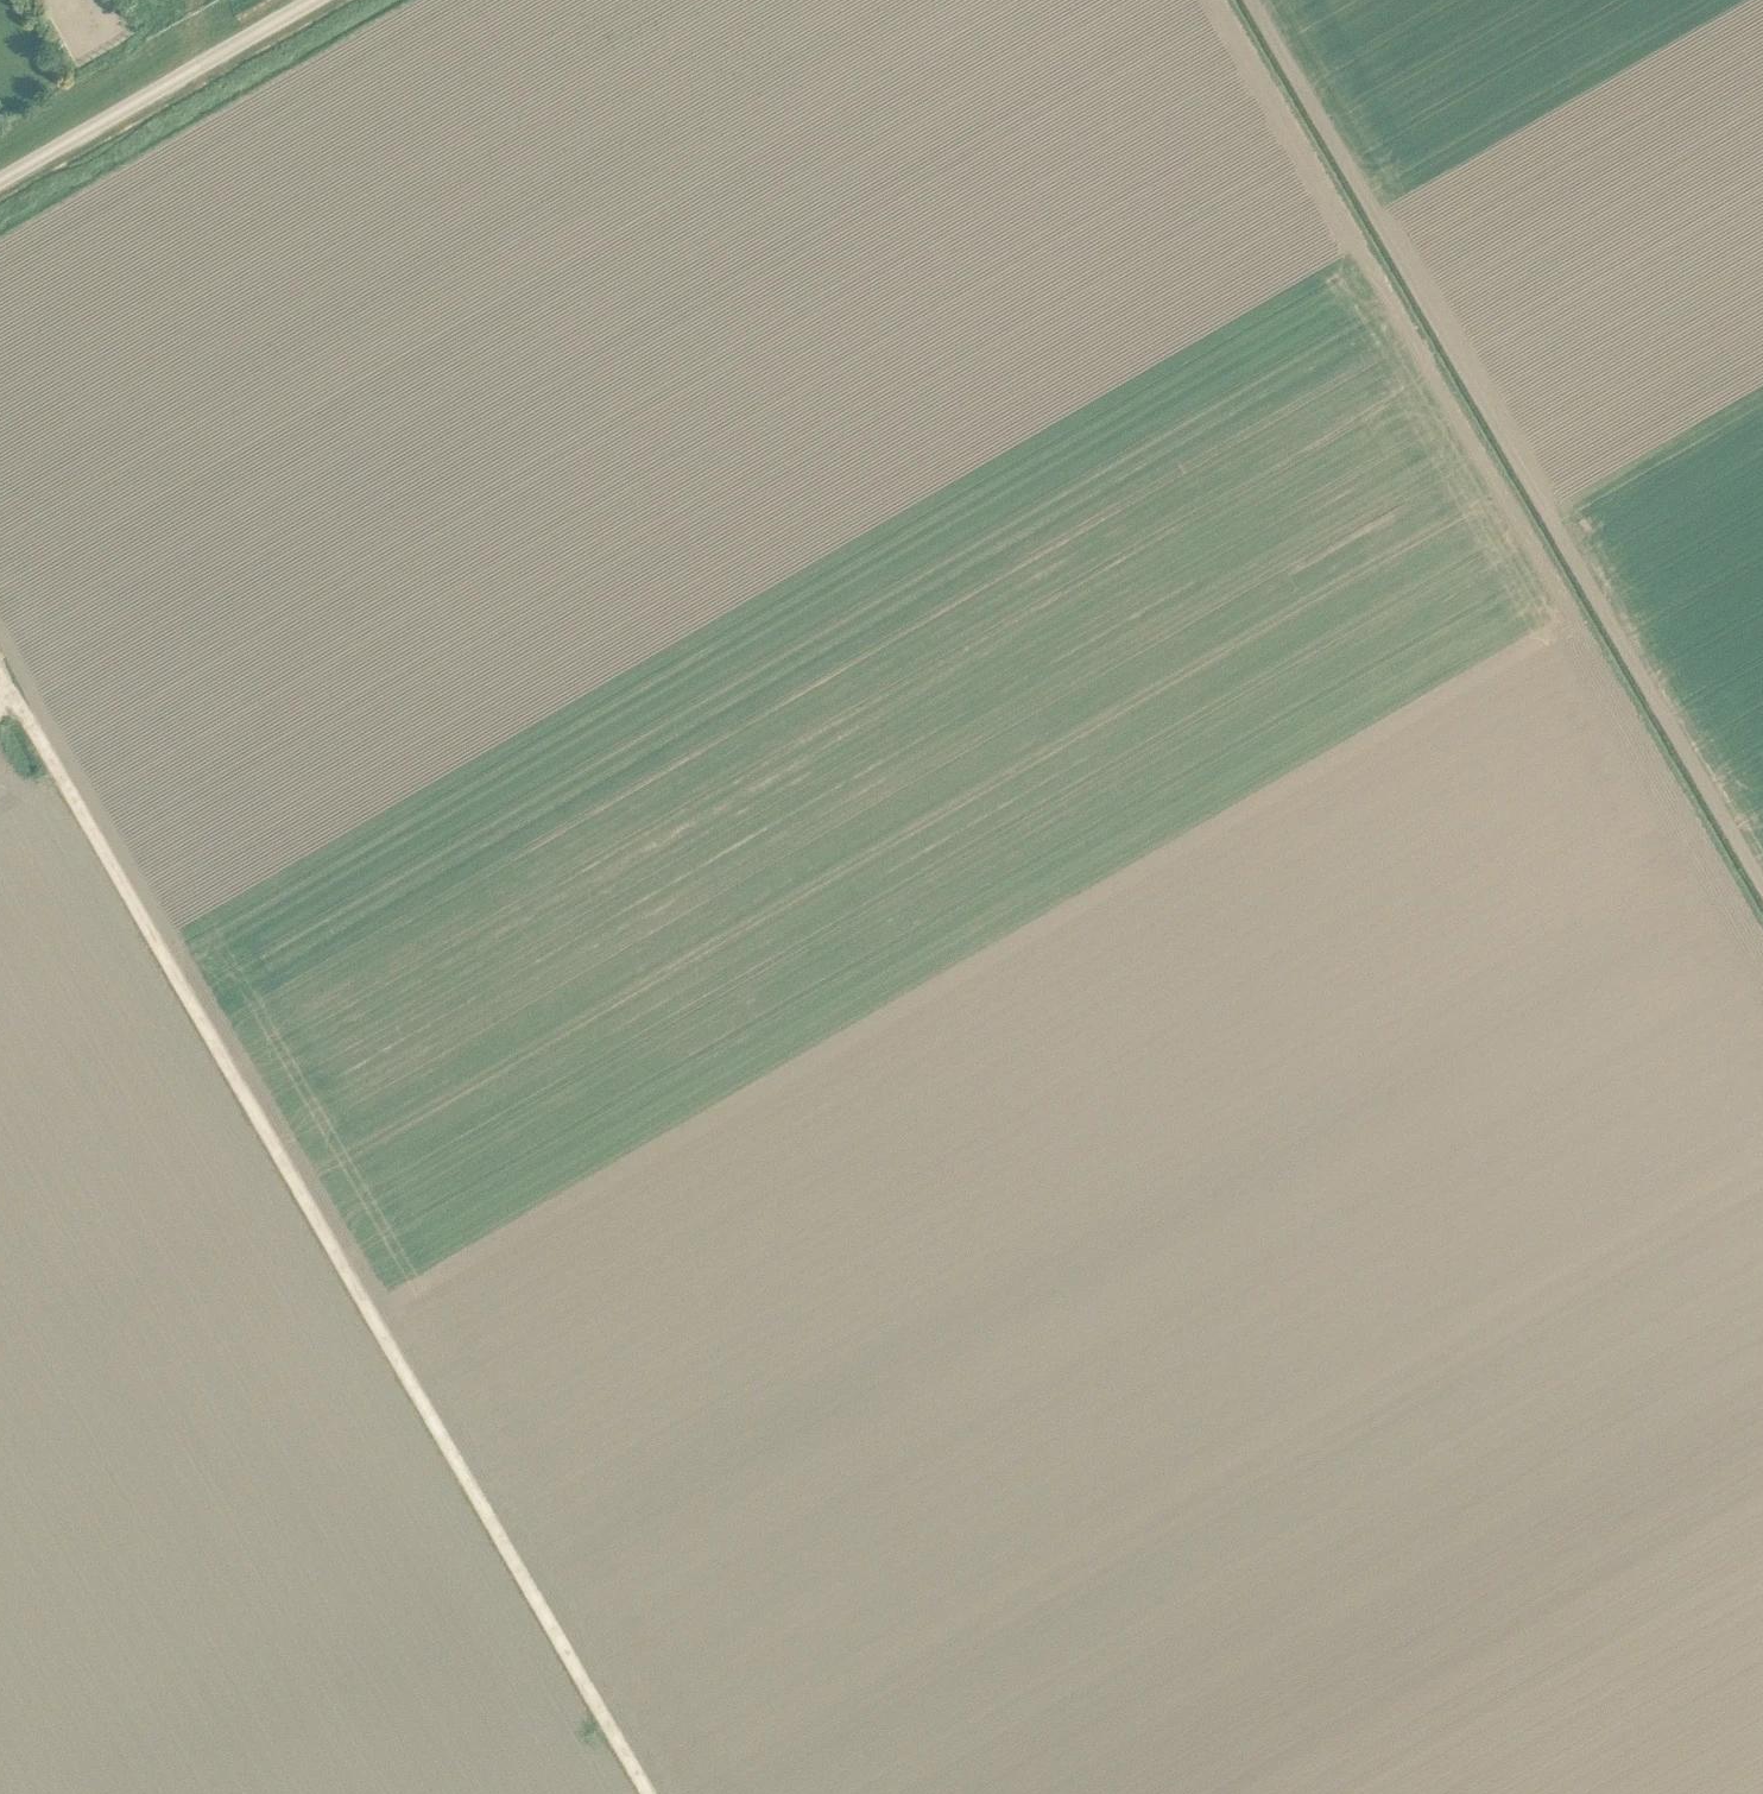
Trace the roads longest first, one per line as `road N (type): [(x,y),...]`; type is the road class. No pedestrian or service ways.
road 1 (unclassified): [(0,179),(313,0)]

